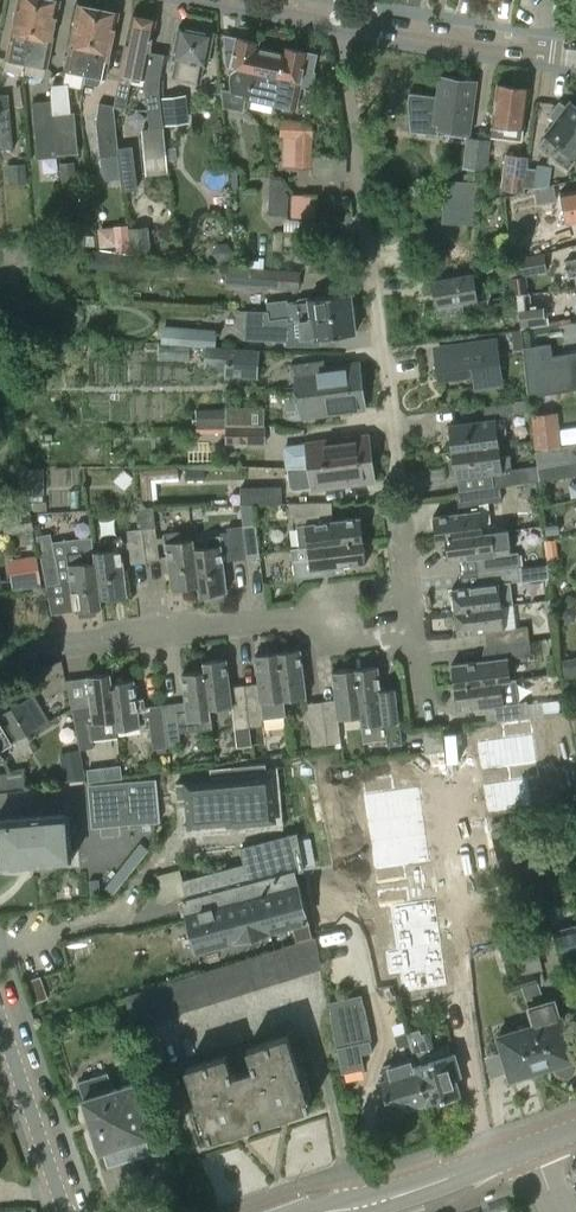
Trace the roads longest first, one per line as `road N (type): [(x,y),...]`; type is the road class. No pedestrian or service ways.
road 1 (residential): [(396,486),(337,18)]
road 2 (residential): [(0,661),(44,644),(293,615),(335,643),(413,633)]
road 3 (residential): [(486,1163),(432,787)]
road 4 (residential): [(575,53),(337,18)]
road 5 (residential): [(65,1211),(0,1017)]
road 6 (residential): [(324,1211),(373,1204),(486,1163)]

